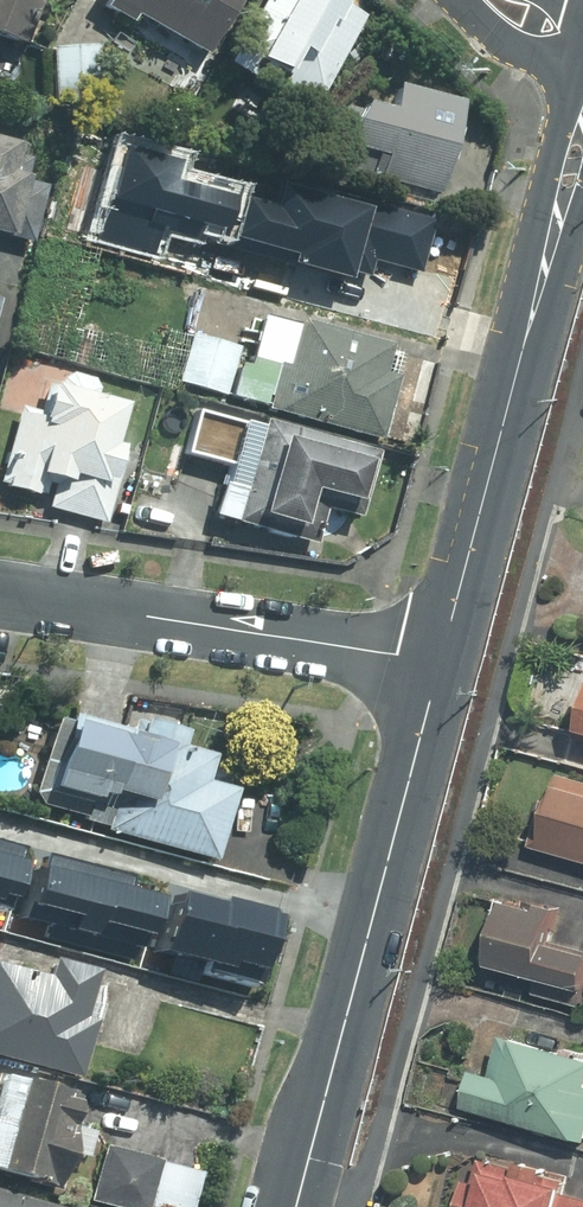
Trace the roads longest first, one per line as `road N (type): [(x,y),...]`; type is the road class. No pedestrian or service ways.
road 1 (tertiary): [(299,1206),(440,660)]
road 2 (tertiary): [(440,660),(582,145)]
road 3 (residential): [(0,587),(440,660)]

